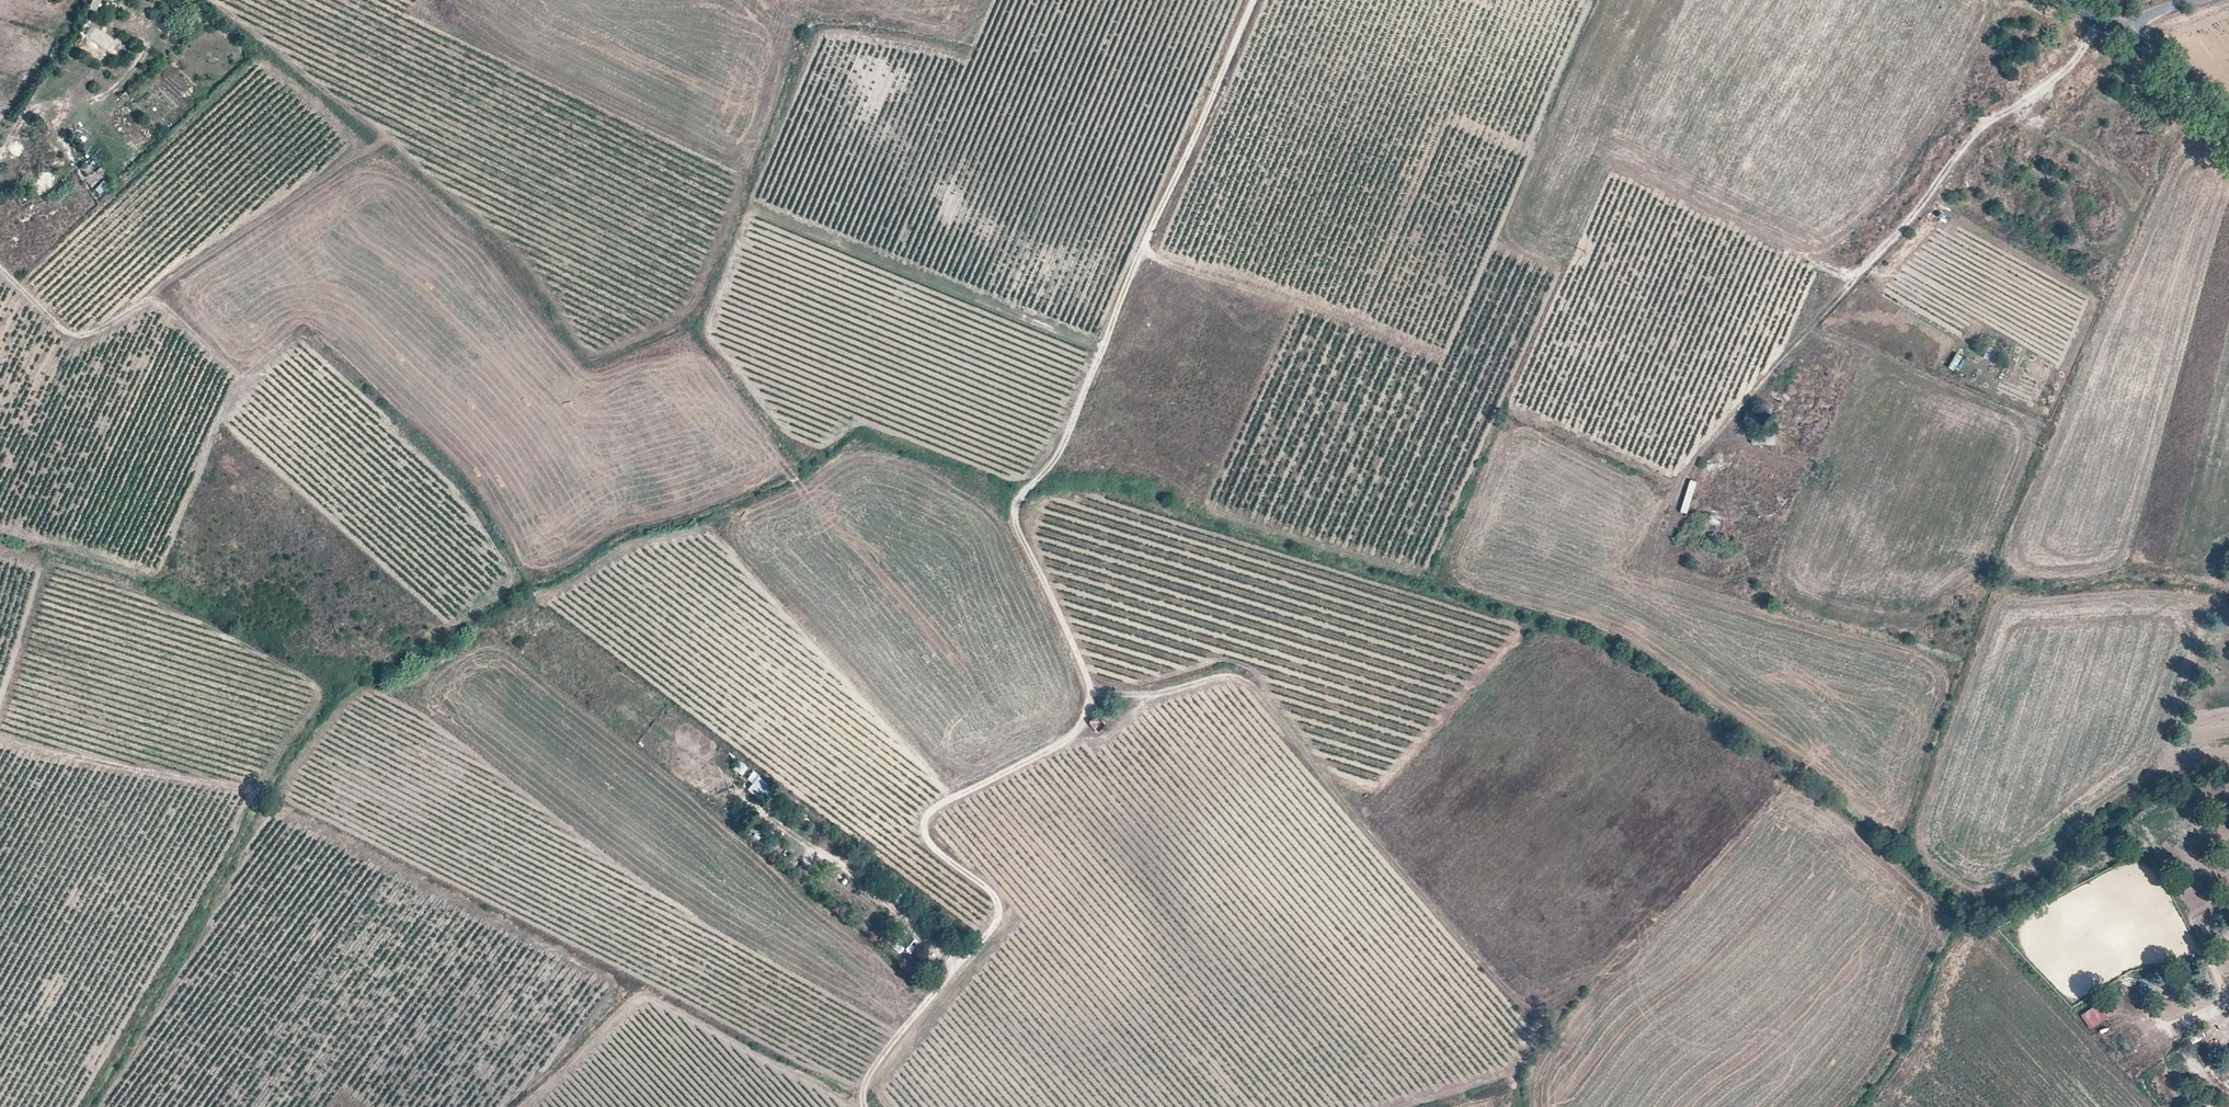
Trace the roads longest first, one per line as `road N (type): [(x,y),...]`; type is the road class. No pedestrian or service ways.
road 1 (track): [(1254,0),(1057,456),(1015,515),(1092,691),(1088,715),(1065,743),(928,815),(929,842),(992,890),(998,919),(869,1085),(866,1106)]
road 2 (track): [(1092,691),(1143,695),(1227,673),(1250,684),(1543,1027),(1515,1085)]
road 3 (track): [(0,742),(252,791)]
road 4 (track): [(0,265),(70,334),(92,330),(146,297)]
road 5 (tertiary): [(2228,135),(2124,28)]

